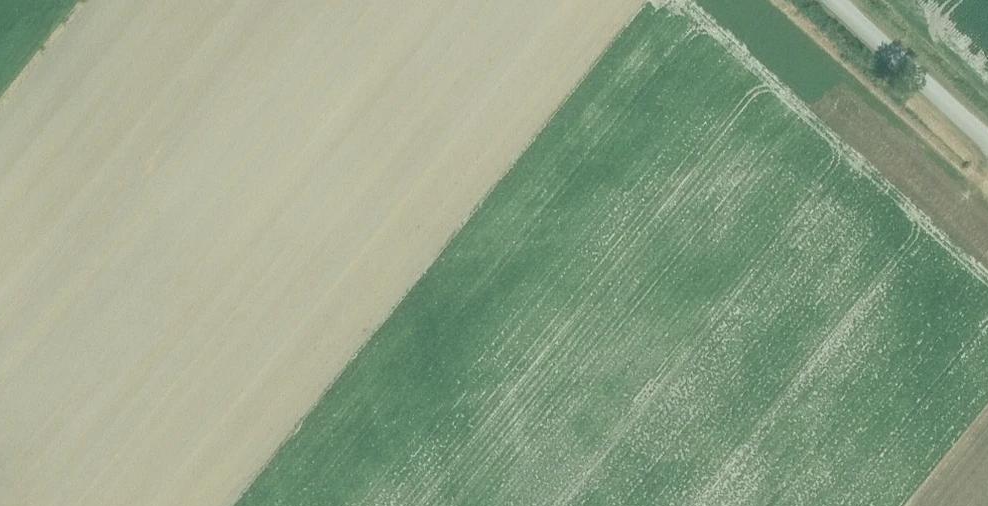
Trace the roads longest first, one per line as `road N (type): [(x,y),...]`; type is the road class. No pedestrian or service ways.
road 1 (unclassified): [(987,145),(831,0)]

